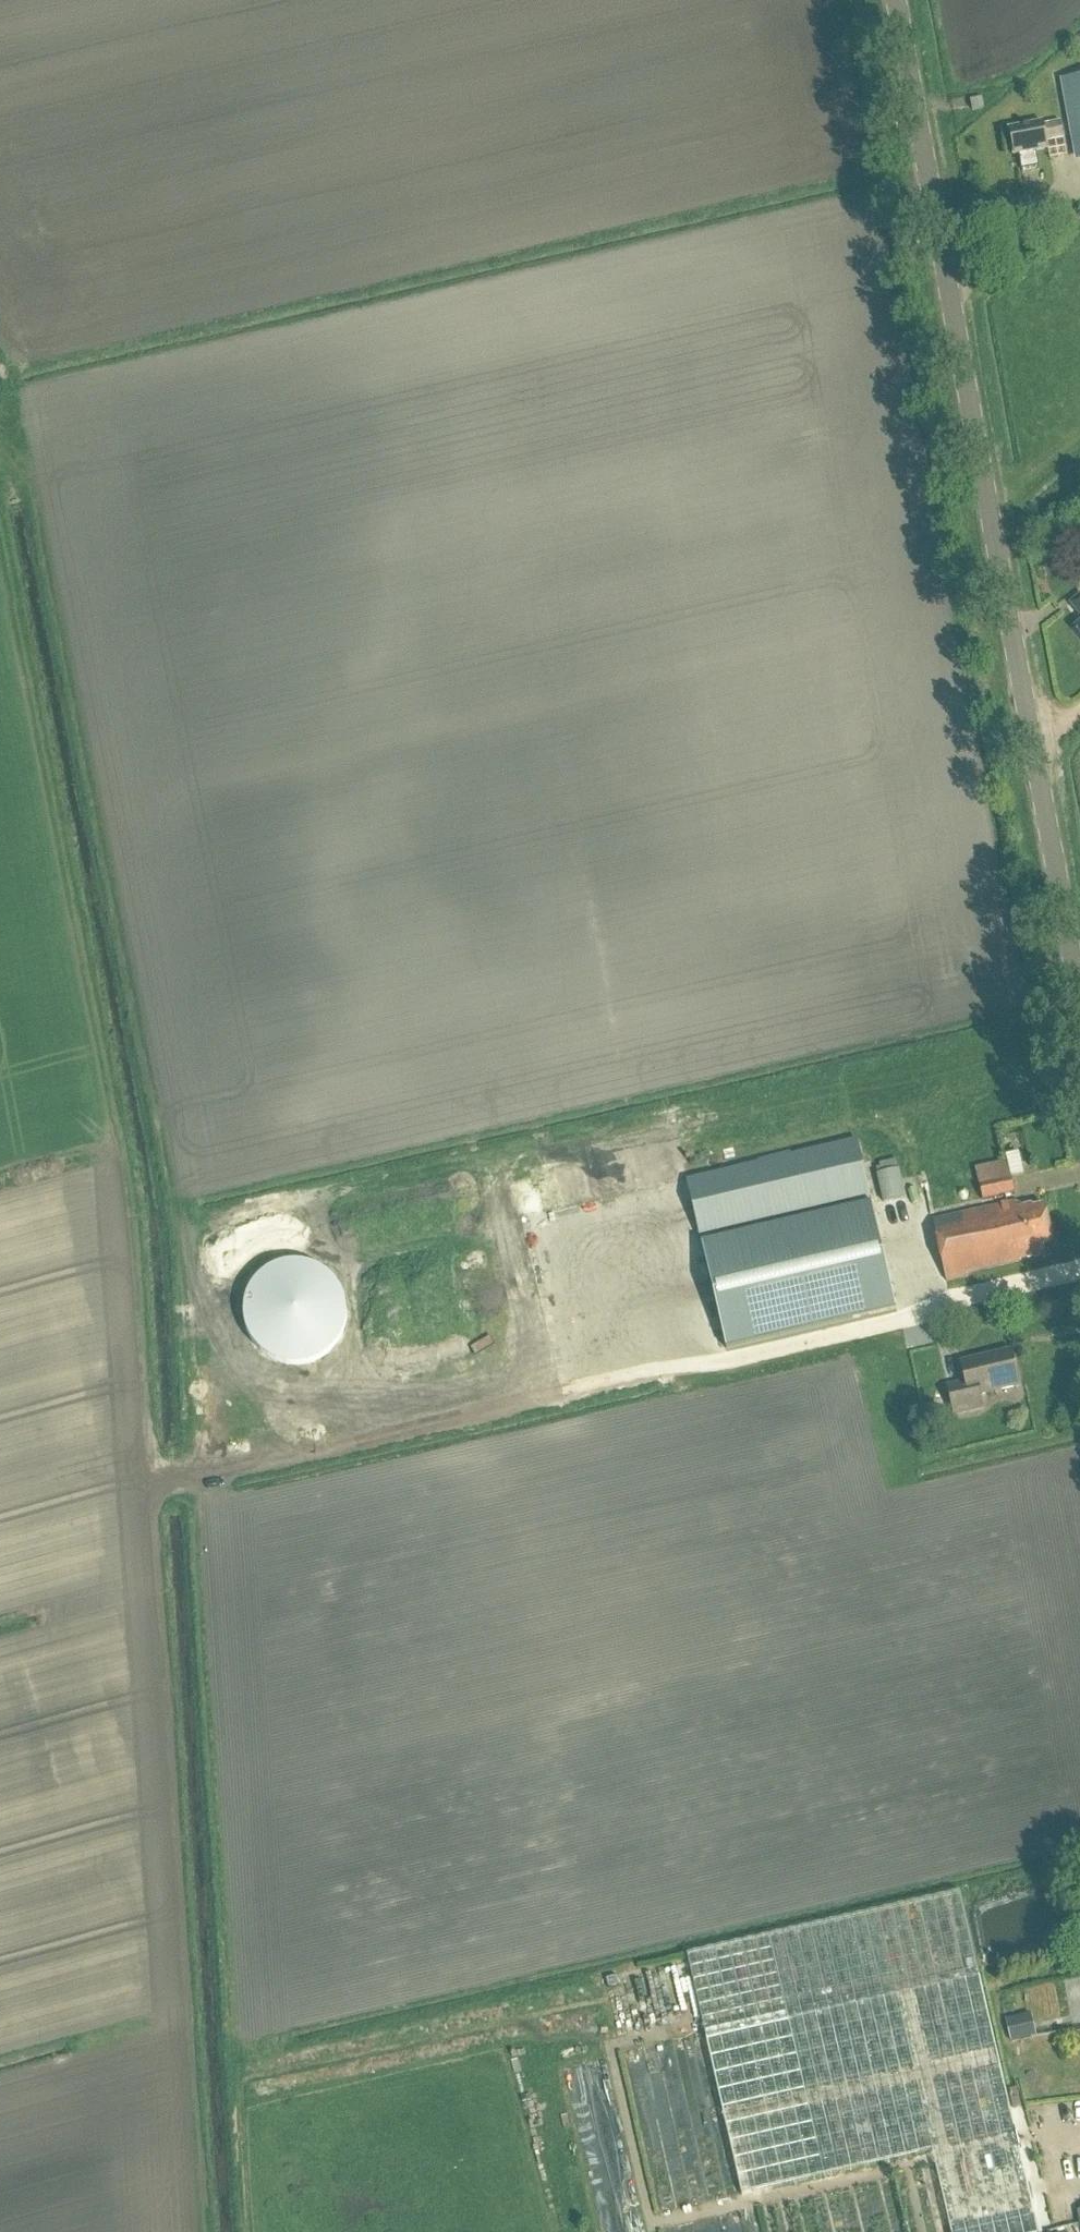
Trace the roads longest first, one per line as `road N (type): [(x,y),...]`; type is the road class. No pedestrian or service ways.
road 1 (tertiary): [(1079,1003),(896,0)]

